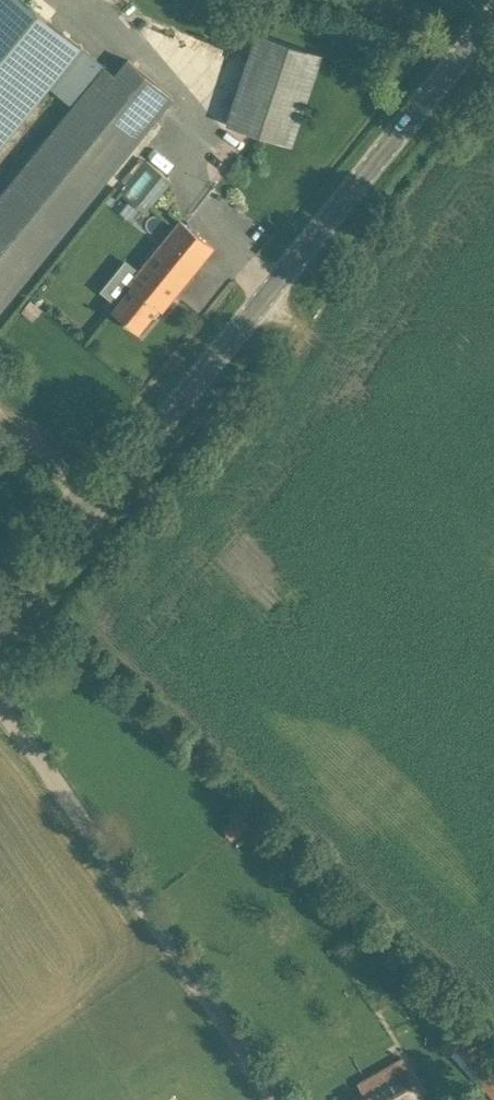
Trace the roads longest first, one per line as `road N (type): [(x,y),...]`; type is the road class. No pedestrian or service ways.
road 1 (tertiary): [(0,621),(493,20)]
road 2 (unclassified): [(276,1099),(0,705)]

